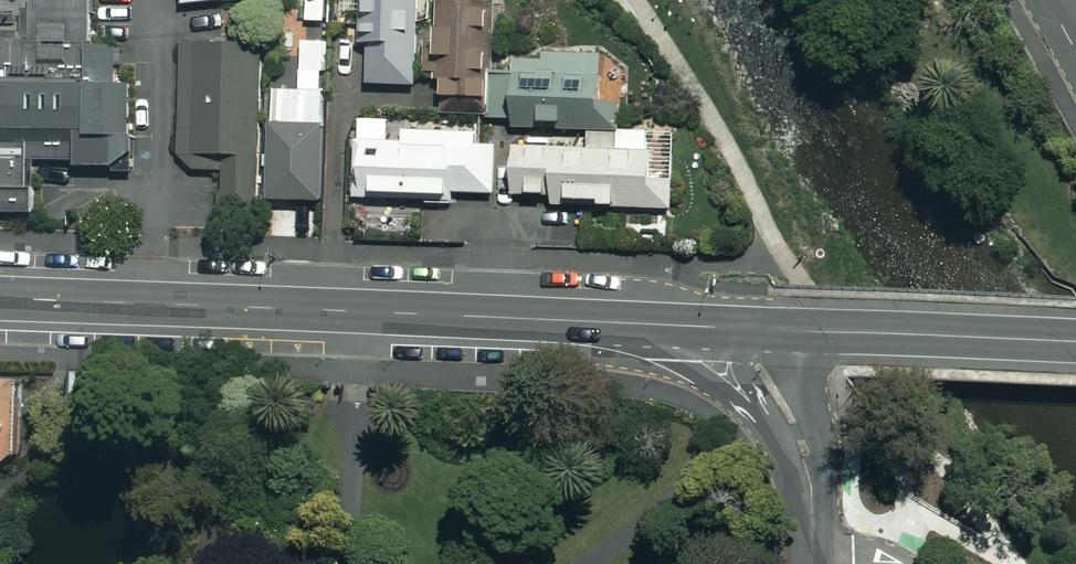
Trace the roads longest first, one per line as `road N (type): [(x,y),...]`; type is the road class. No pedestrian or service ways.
road 1 (tertiary): [(740,328),(0,300)]
road 2 (tertiary): [(1075,343),(740,328)]
road 3 (residential): [(814,504),(806,453),(740,328)]

